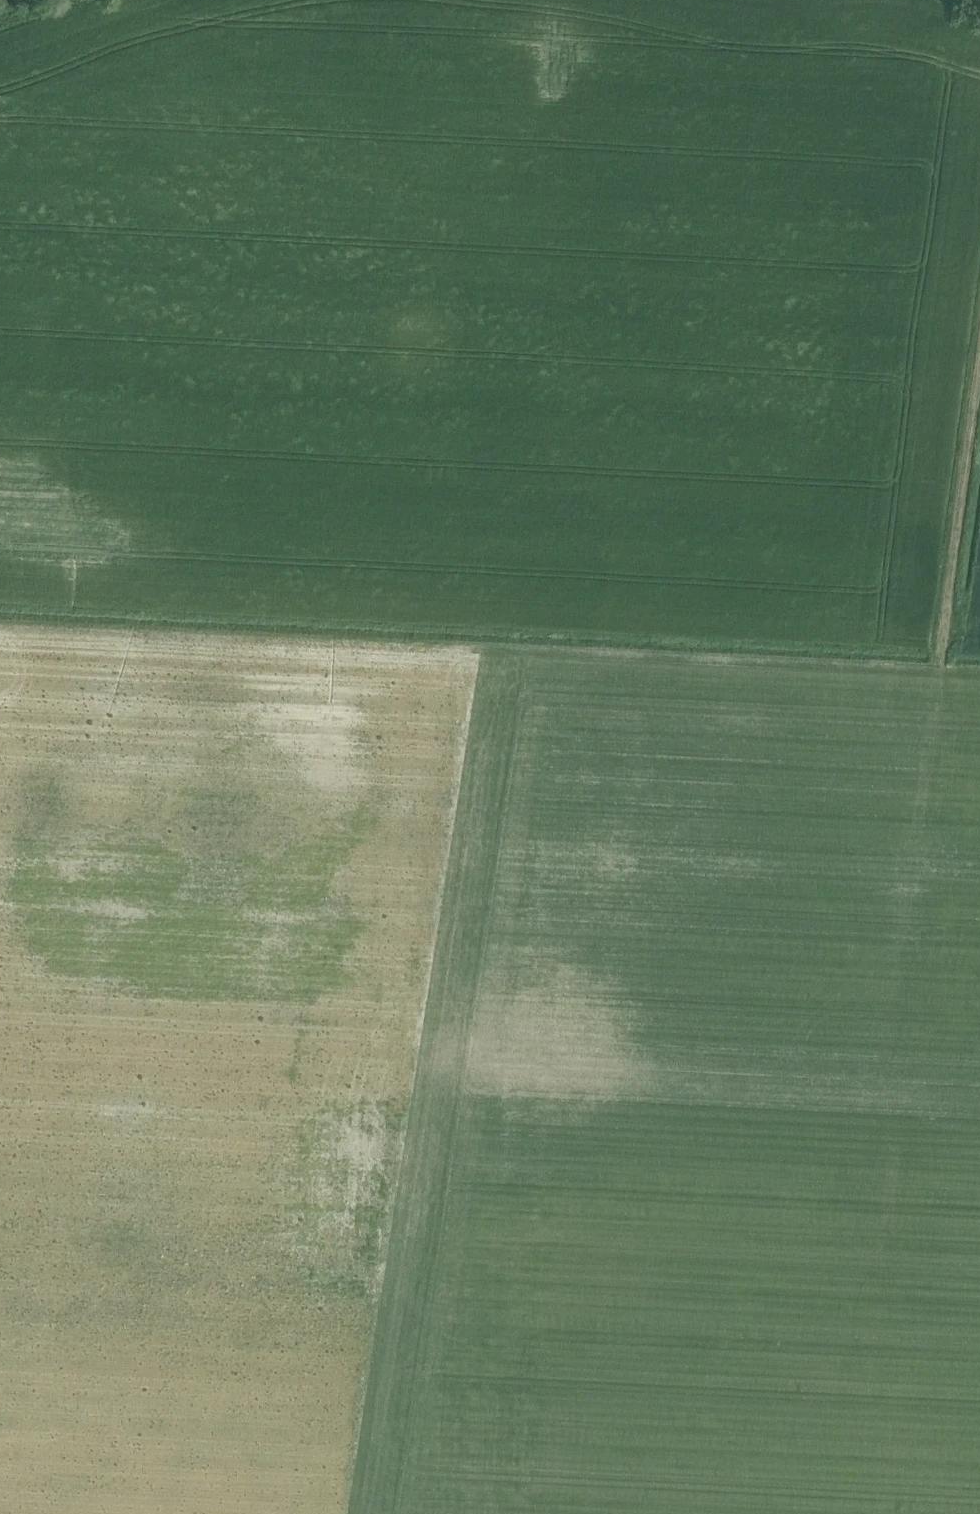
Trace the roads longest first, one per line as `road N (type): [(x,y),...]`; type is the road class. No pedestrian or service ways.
road 1 (track): [(933,660),(979,331)]

